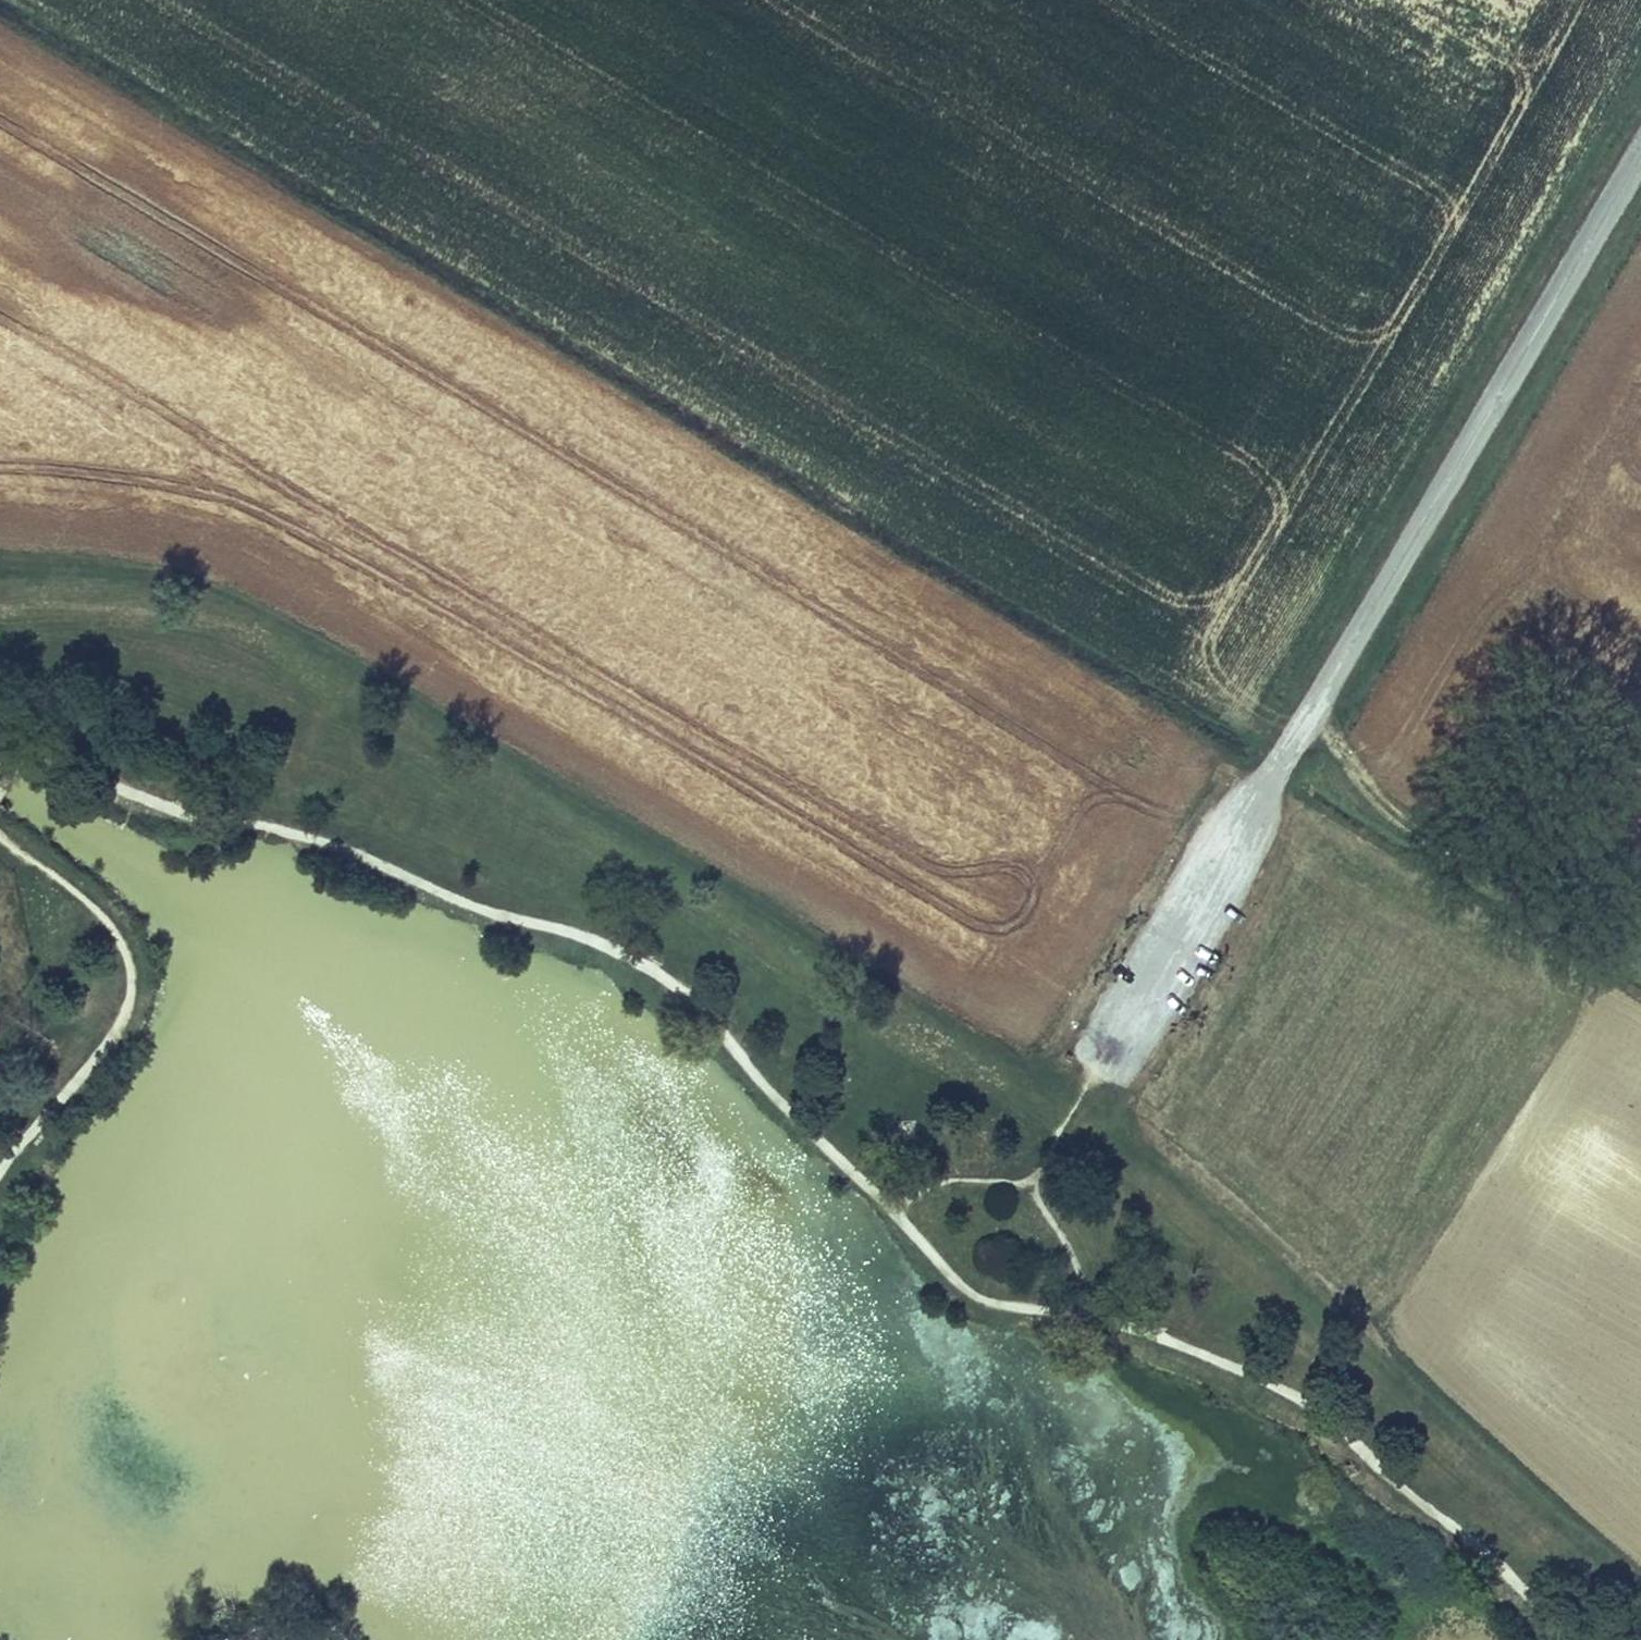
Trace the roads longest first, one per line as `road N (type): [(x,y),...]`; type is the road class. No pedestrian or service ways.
road 1 (track): [(0,544),(145,542),(337,618),(837,948),(1100,1074)]
road 2 (track): [(1311,705),(1386,810),(1426,844),(1640,964)]

